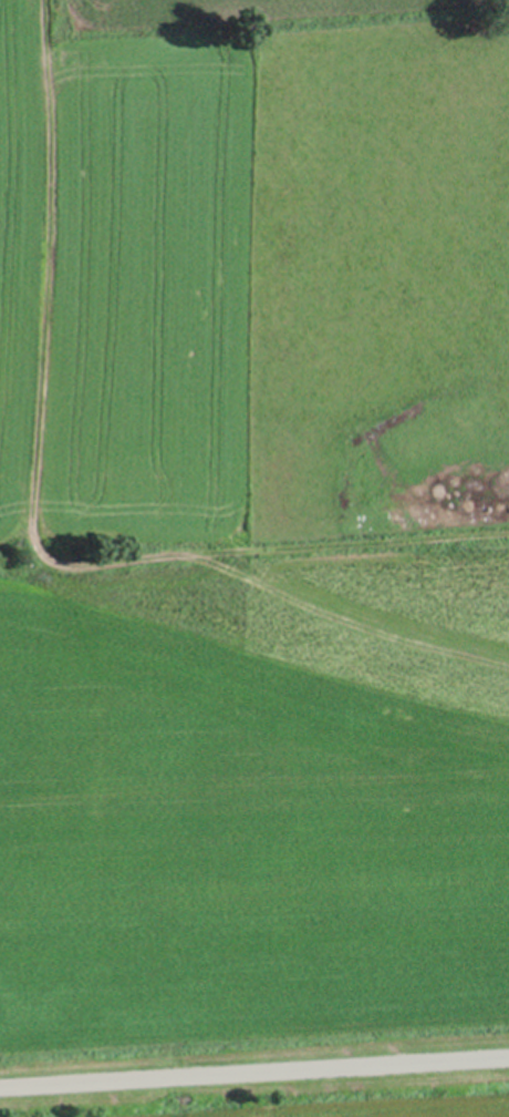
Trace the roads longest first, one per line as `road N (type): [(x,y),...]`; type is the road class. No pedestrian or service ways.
road 1 (residential): [(0,1087),(508,1056)]

